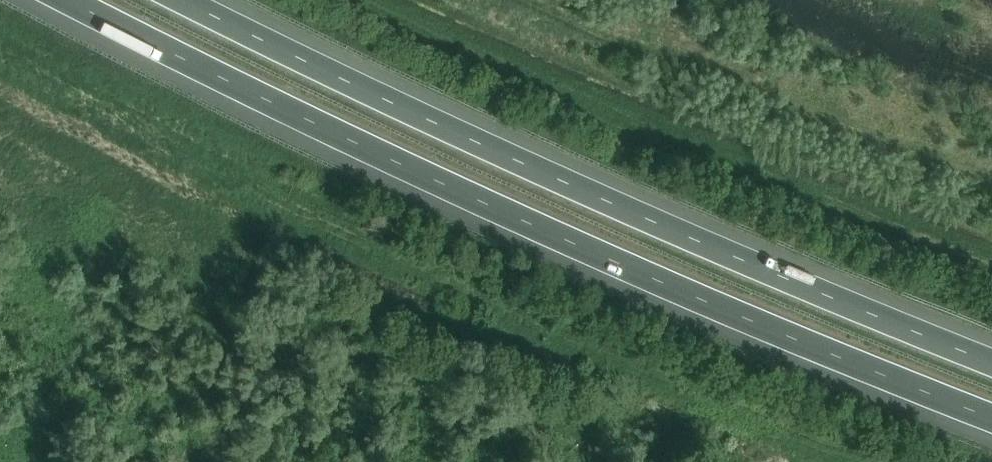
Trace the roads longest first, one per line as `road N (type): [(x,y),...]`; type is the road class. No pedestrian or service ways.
road 1 (motorway): [(59,0),(426,182),(991,422)]
road 2 (motorway): [(991,364),(450,135),(173,0)]

